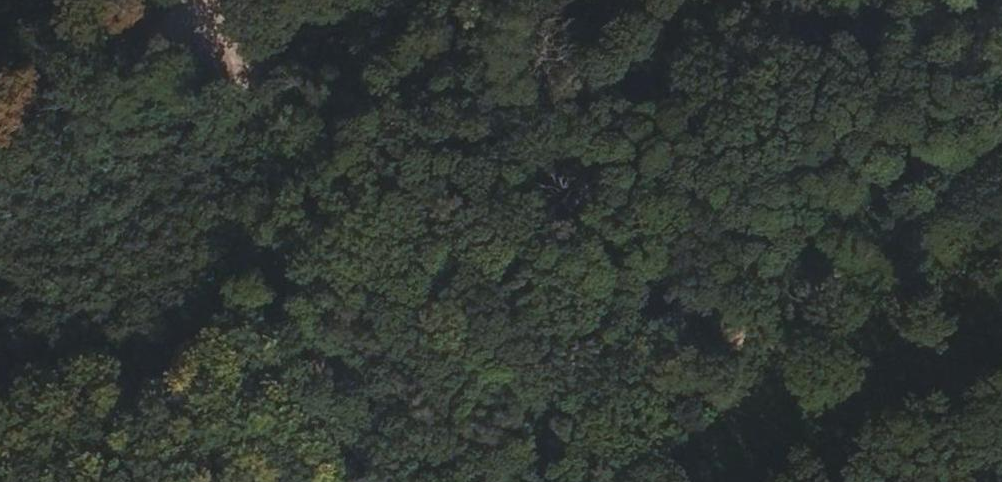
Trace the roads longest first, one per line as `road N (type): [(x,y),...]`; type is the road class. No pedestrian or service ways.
road 1 (track): [(243,26),(1001,11)]
road 2 (track): [(537,481),(667,399),(1001,157)]
road 3 (track): [(243,26),(273,204),(361,481)]
road 4 (track): [(0,129),(141,45),(243,26)]

